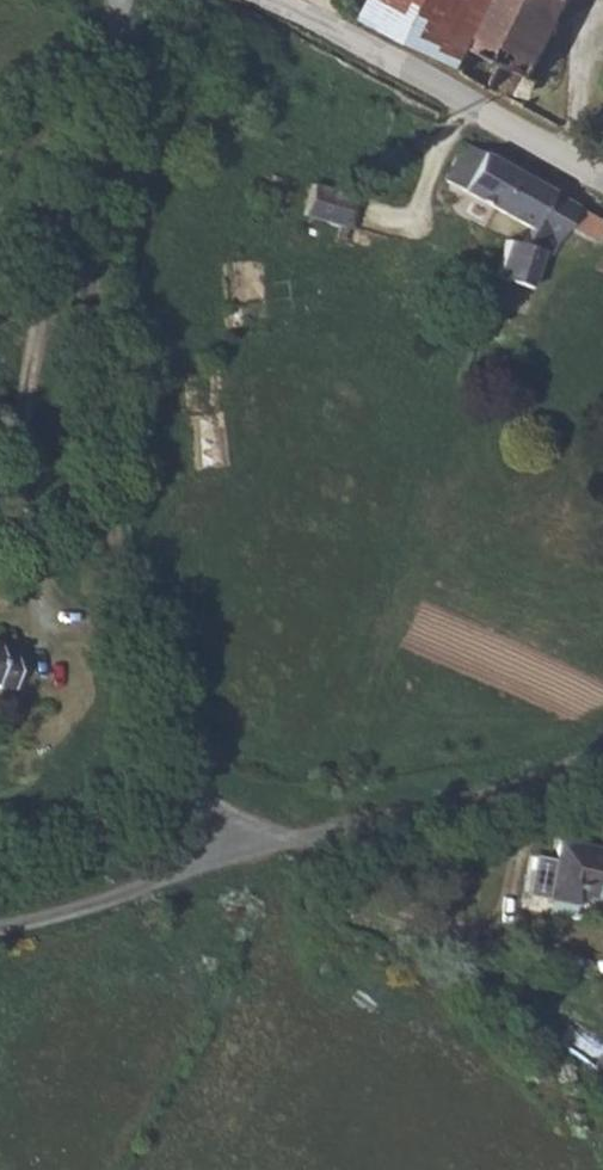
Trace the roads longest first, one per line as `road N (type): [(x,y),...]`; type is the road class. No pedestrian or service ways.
road 1 (unclassified): [(212,867),(164,739),(101,492),(86,280),(121,0)]
road 2 (unclassified): [(212,867),(541,788),(602,764)]
road 3 (unclassified): [(267,0),(602,179)]
road 4 (unclassified): [(0,925),(212,867)]

